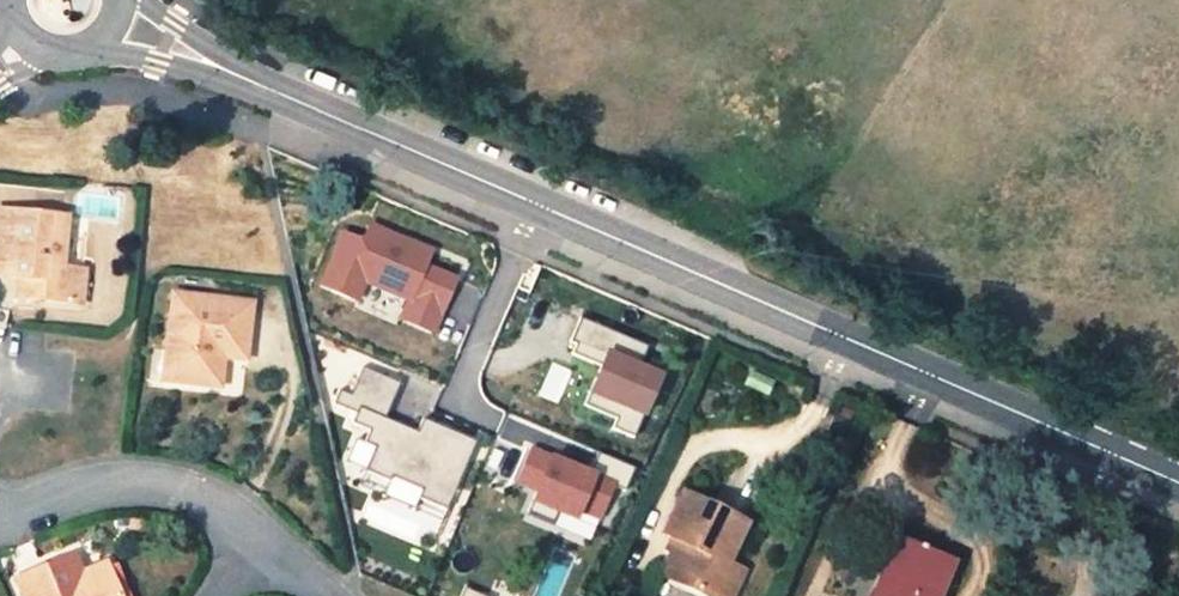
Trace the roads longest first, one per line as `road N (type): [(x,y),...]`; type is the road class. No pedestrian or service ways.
road 1 (tertiary): [(533,202),(1178,483)]
road 2 (tertiary): [(117,11),(165,43),(533,202)]
road 3 (residential): [(263,551),(214,494),(115,490),(0,528)]
road 4 (residential): [(533,202),(454,398)]

